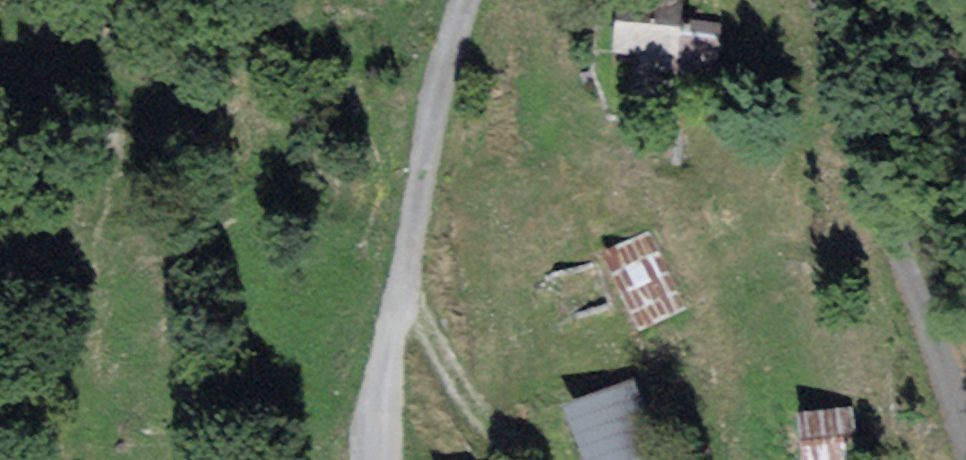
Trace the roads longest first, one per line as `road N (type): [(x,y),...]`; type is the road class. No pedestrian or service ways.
road 1 (unclassified): [(388,459),(438,159),(486,0)]
road 2 (unclassified): [(843,0),(942,222),(965,340)]
road 3 (track): [(556,459),(486,426),(415,295)]

